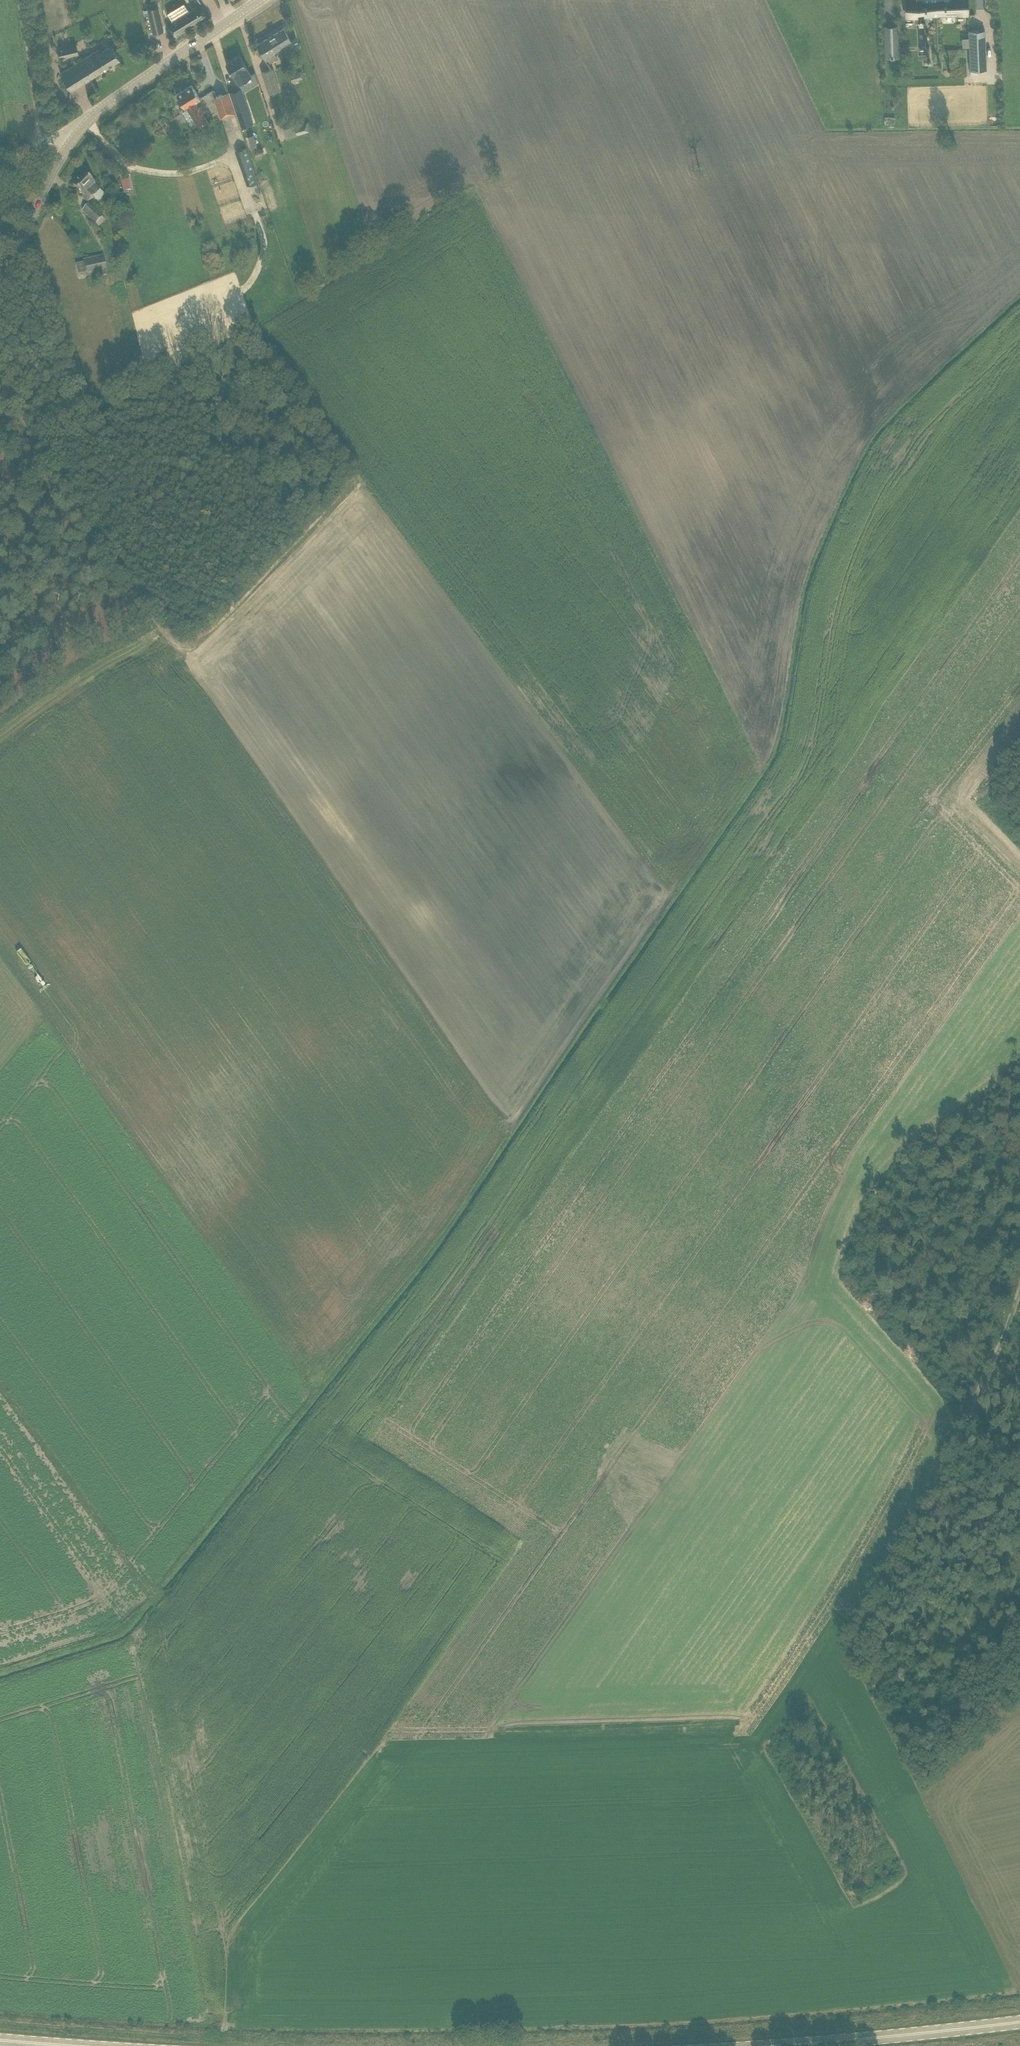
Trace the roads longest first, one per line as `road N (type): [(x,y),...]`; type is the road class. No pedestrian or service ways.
road 1 (unclassified): [(0,296),(50,174),(89,118),(259,0)]
road 2 (track): [(1019,1286),(965,1423),(843,1643)]
road 3 (primary): [(800,2045),(1019,2023)]

